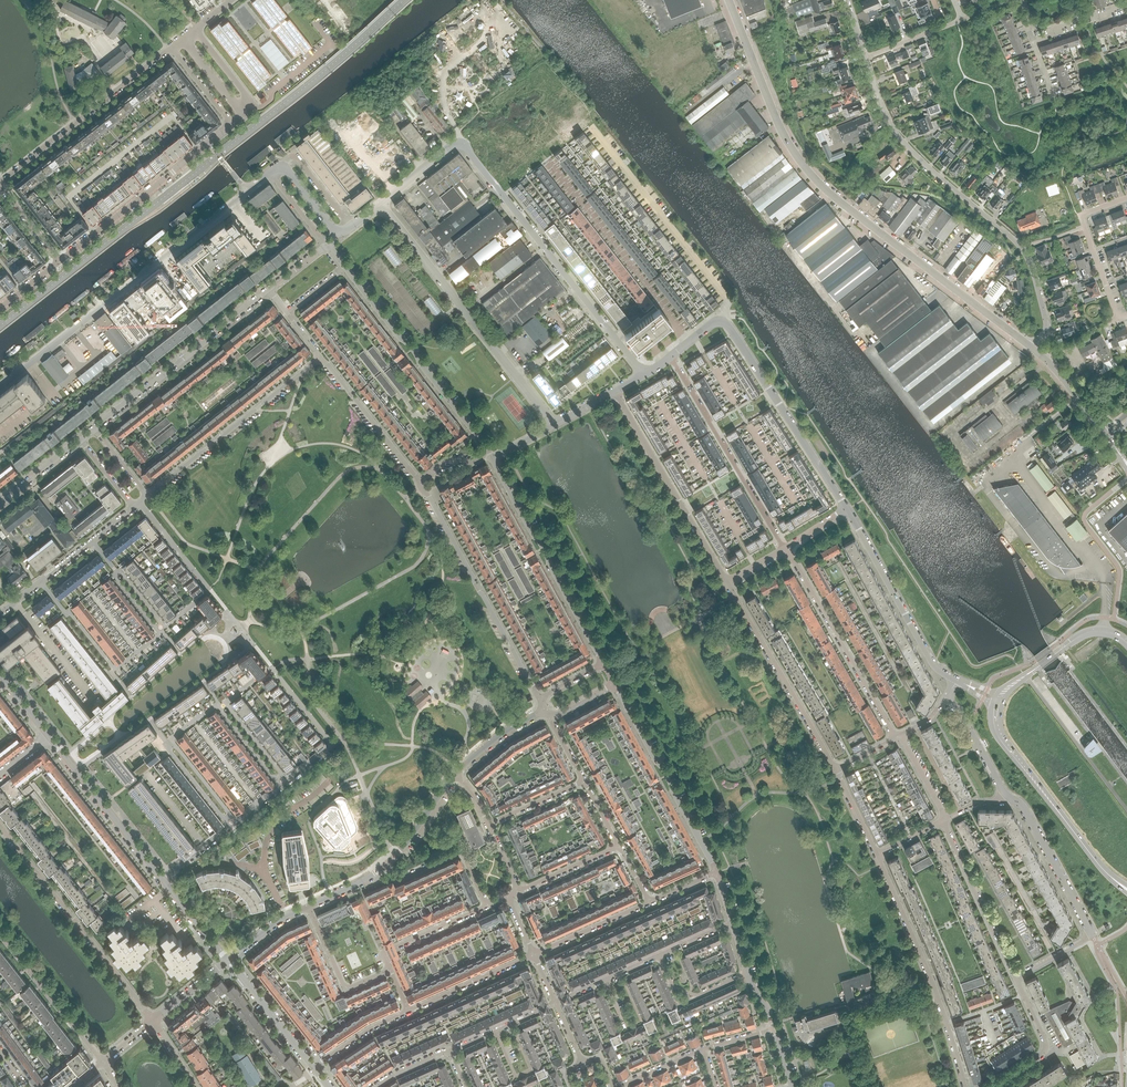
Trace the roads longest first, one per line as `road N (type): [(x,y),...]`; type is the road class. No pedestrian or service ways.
road 1 (tertiary): [(1032,348),(819,183),(782,133),(731,0)]
road 2 (residential): [(644,375),(464,143),(381,203)]
road 3 (residential): [(1032,348),(1046,323),(1028,259),(899,137),(865,58)]
road 4 (residential): [(0,387),(270,173)]
road 5 (residential): [(554,424),(381,203)]
road 6 (residential): [(1007,796),(1022,807),(1091,934),(1016,977)]
road 7 (residential): [(540,698),(419,480)]
road 8 (residential): [(152,1021),(0,825)]
road 9 (residential): [(965,1086),(934,987),(876,856)]
road 10 (residential): [(722,321),(727,296),(593,130)]
road 11 (residential): [(489,453),(345,267)]
road 12 (residential): [(0,183),(183,37)]
road 13 (residential): [(603,663),(492,459)]
road 14 (residential): [(846,509),(722,321)]
road 15 (residential): [(94,429),(269,290)]
road 16 (residential): [(786,548),(672,356)]
road 17 (residential): [(146,495),(320,357)]
road 18 (residential): [(726,582),(615,392)]
road 19 (residential): [(898,736),(786,548)]
road 20 (residential): [(835,771),(726,582)]
road 21 (residential): [(716,872),(614,684)]
road 22 (tertiary): [(1115,880),(1004,742),(996,707)]
road 23 (residential): [(226,704),(271,669),(332,744),(287,780)]
road 24 (residential): [(957,680),(934,664),(846,509)]
road 25 (residential): [(209,142),(59,260)]
road 26 (residential): [(161,634),(116,670),(39,581)]
road 27 (residential): [(1016,977),(945,819)]
road 28 (residential): [(0,931),(103,1062)]
road 29 (residential): [(419,480),(320,357)]
road 30 (residential): [(1126,199),(1082,218),(1118,319)]
road 31 (residential): [(385,864),(407,876),(463,854),(486,906)]
road 32 (residential): [(993,1086),(1044,1051),(1016,977)]
road 33 (tertiary): [(162,880),(75,770)]
road 34 (tertiary): [(314,1067),(228,959)]
road 35 (residential): [(408,1011),(533,954)]
road 36 (residential): [(65,757),(106,720),(122,737),(75,770)]
road 37 (residential): [(307,906),(343,985),(387,970)]
road 38 (residential): [(387,970),(382,955),(486,906)]
road 39 (residential): [(533,954),(649,901)]

